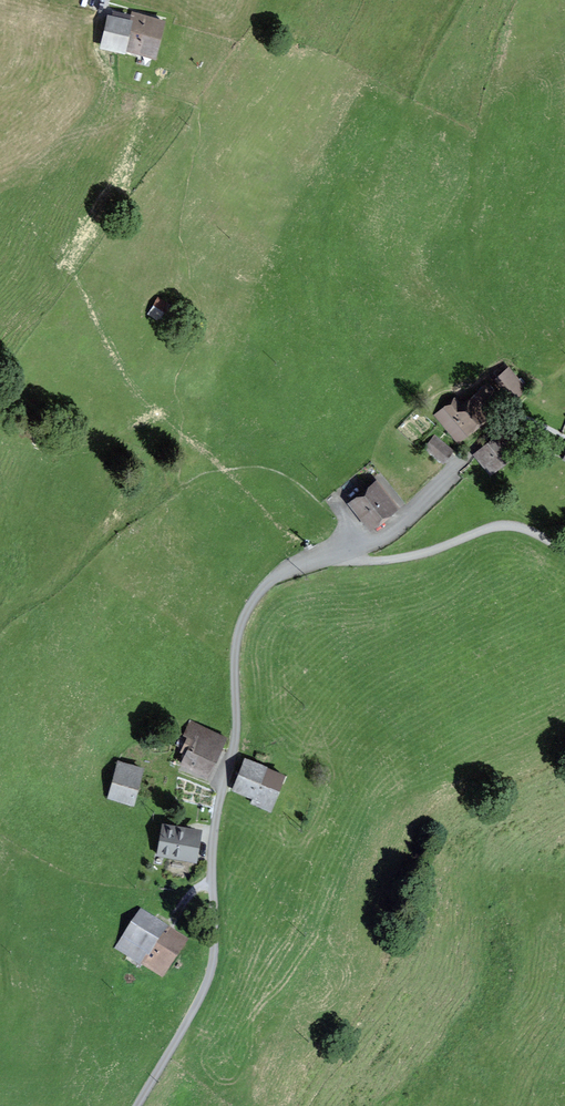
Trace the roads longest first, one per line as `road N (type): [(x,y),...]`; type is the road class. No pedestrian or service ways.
road 1 (unclassified): [(139,1105),(205,987),(214,951),(213,847),(245,612),(274,580),(344,554)]
road 2 (unclassified): [(564,549),(500,526),(400,558),(344,554)]
road 3 (unclassified): [(344,554),(395,524),(480,441)]

